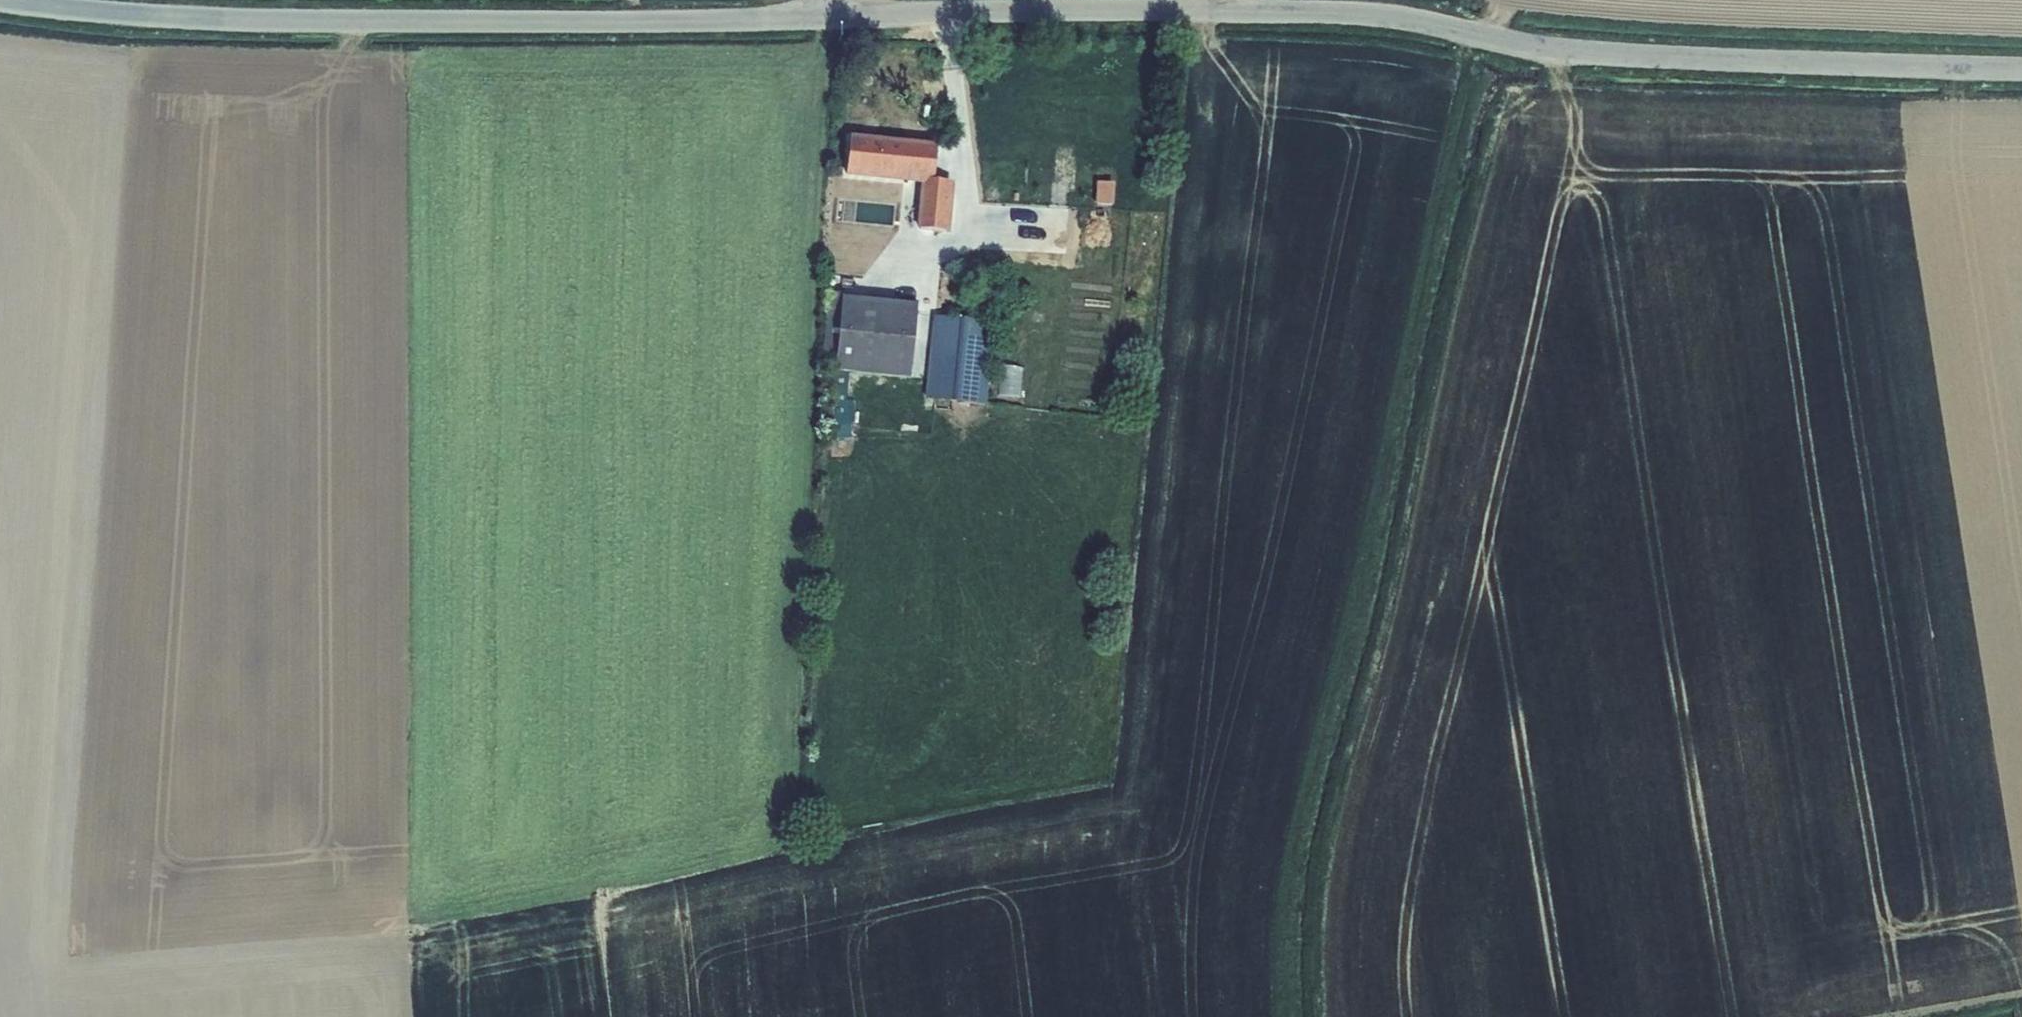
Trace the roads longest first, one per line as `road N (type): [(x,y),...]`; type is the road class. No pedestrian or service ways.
road 1 (unclassified): [(2021,65),(1690,60),(1533,48),(1384,14),(1199,9),(824,17)]
road 2 (unclassified): [(824,17),(344,22),(19,0)]

